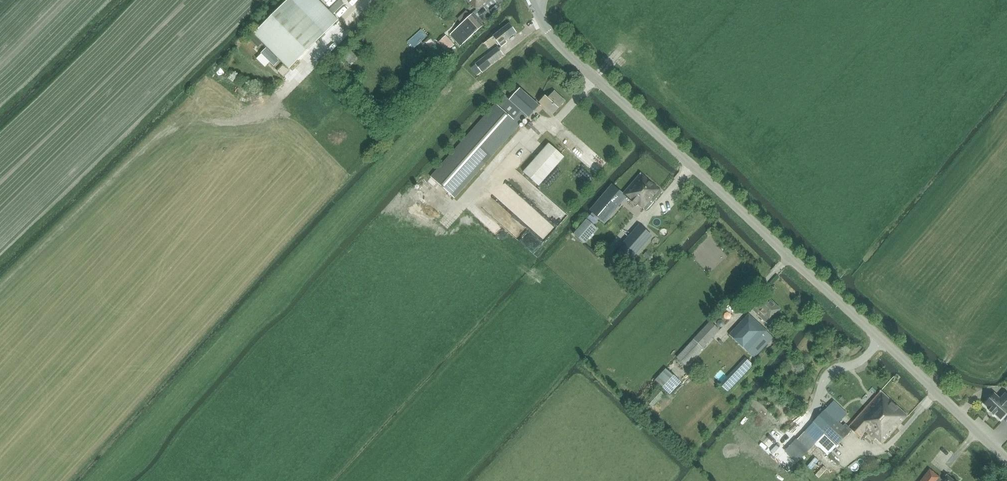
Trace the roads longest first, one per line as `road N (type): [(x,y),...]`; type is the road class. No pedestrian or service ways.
road 1 (unclassified): [(1006,459),(594,77),(533,8)]
road 2 (track): [(261,311),(544,27)]

